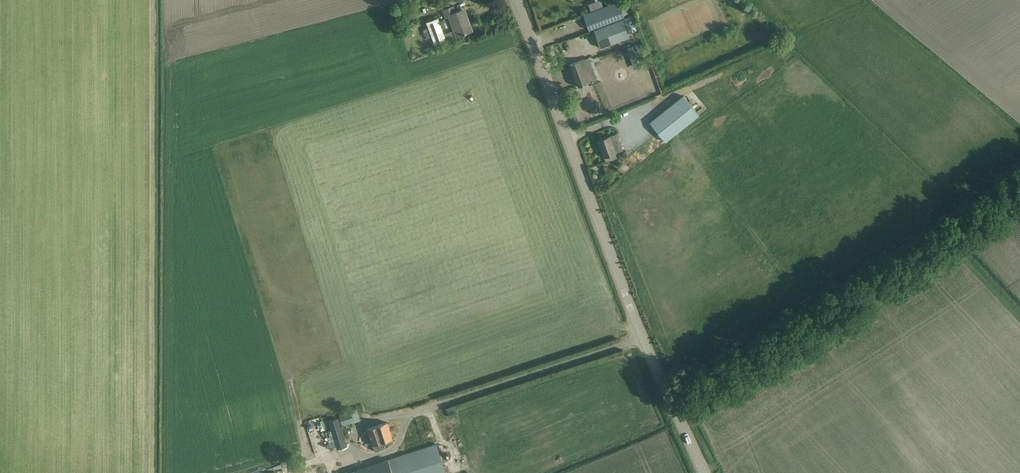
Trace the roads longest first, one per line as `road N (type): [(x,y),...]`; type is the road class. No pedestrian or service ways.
road 1 (tertiary): [(703,472),(638,326),(516,0)]
road 2 (track): [(674,407),(1019,187)]

